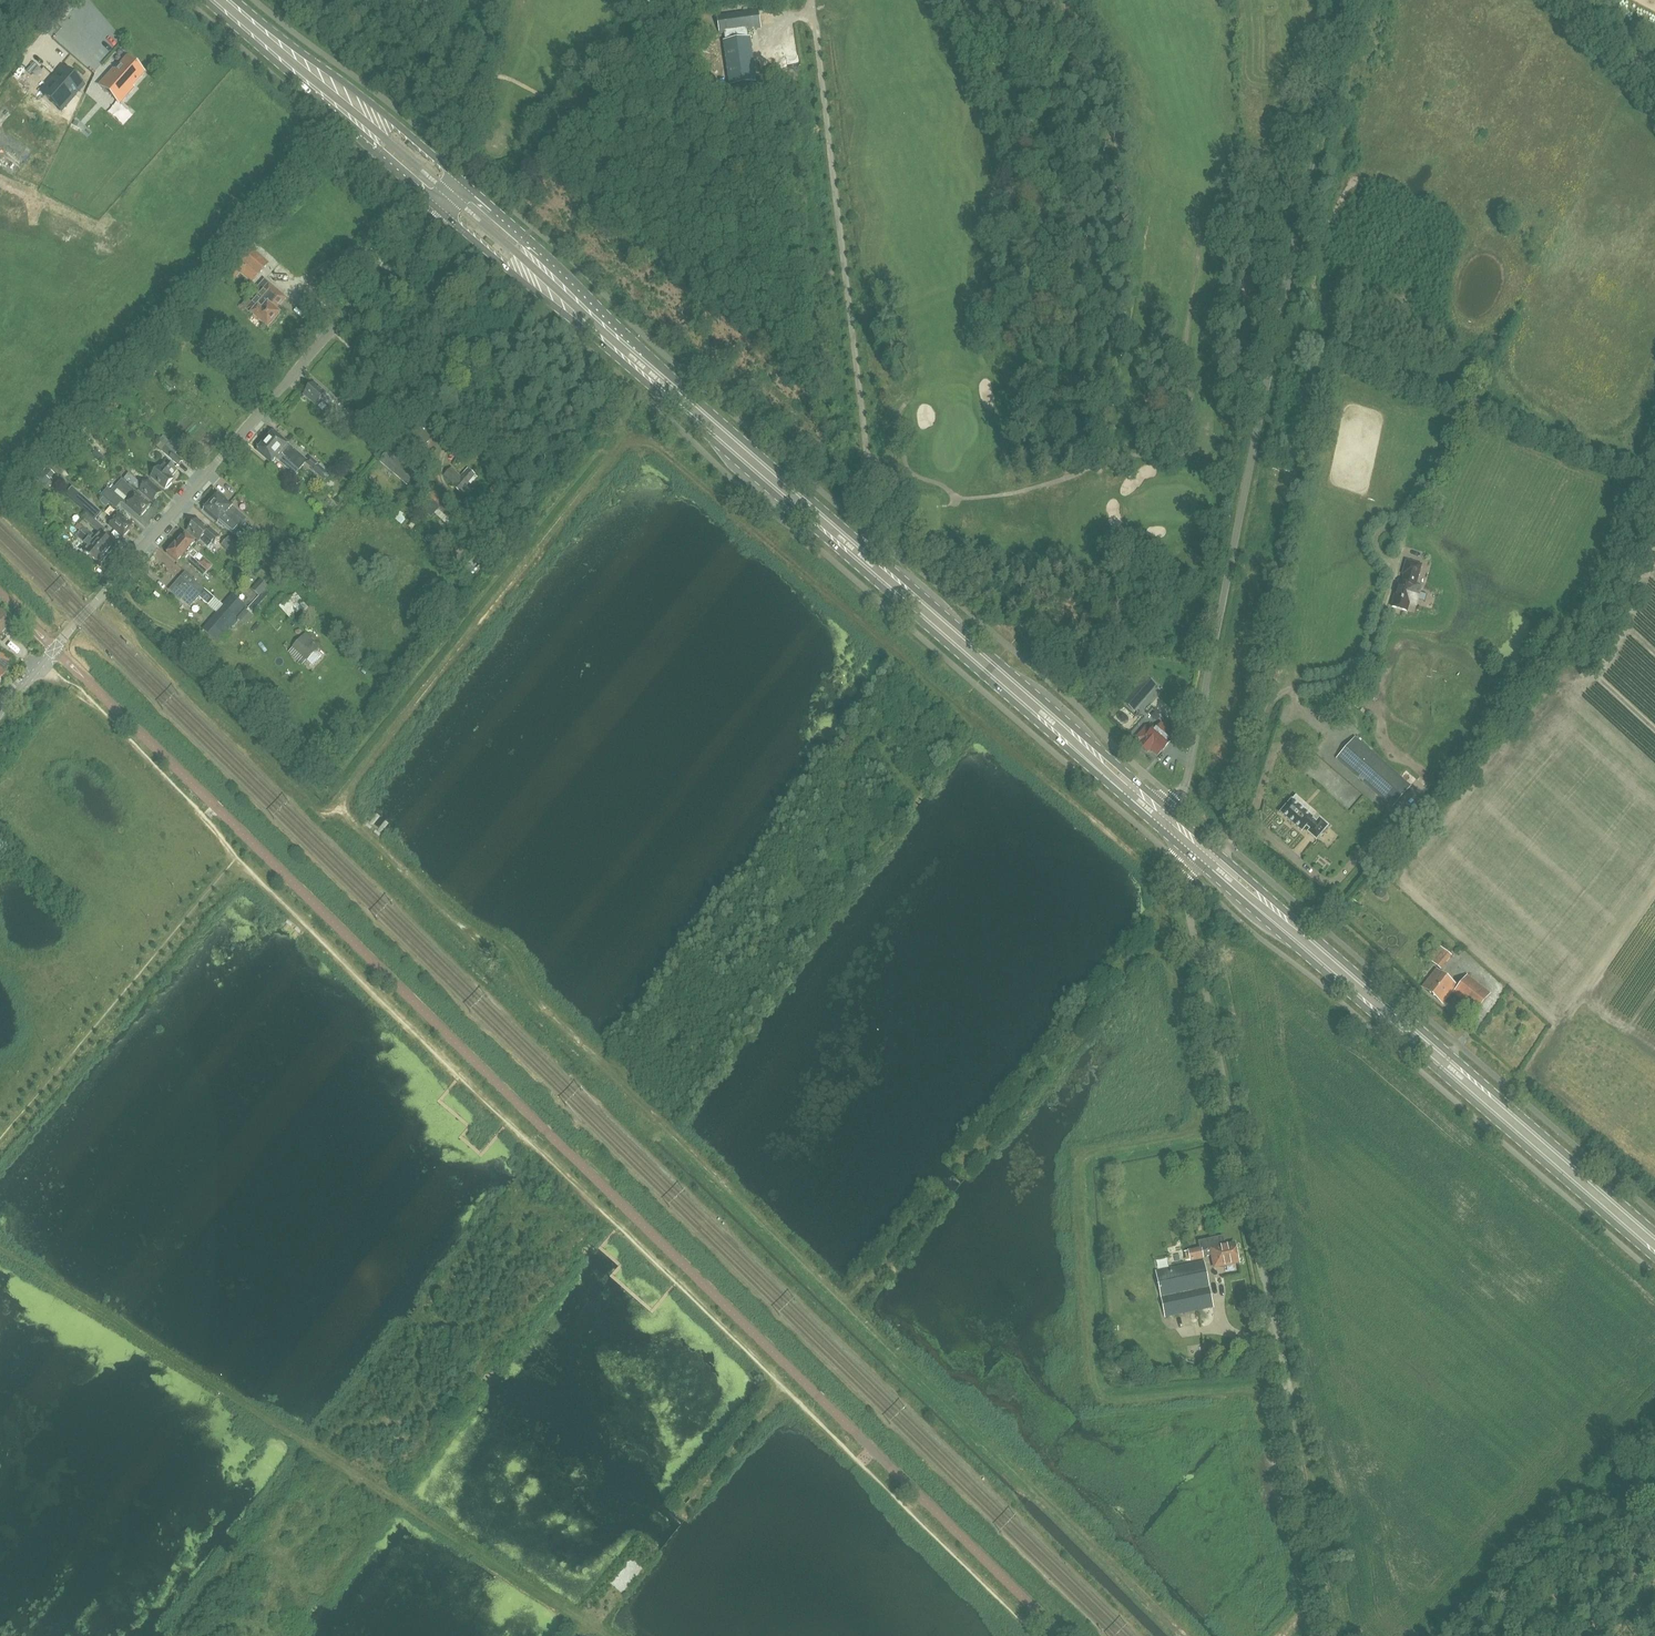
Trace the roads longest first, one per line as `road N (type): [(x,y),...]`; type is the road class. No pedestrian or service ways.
road 1 (primary): [(1170,810),(614,325),(459,177)]
road 2 (primary): [(436,208),(1156,826)]
road 3 (unclassified): [(1177,800),(1187,782),(1343,0)]
road 4 (track): [(0,1250),(603,1635)]
road 5 (unclassified): [(0,712),(436,208)]
road 6 (primary): [(1654,1232),(1179,818)]
road 7 (primary): [(1181,848),(1654,1259)]
road 8 (residential): [(1277,1332),(1181,848)]
road 9 (track): [(0,1139),(237,858)]
road 10 (primary): [(206,0),(436,208)]
road 11 (track): [(1338,1635),(1277,1332)]
road 12 (primary): [(459,177),(238,0)]

